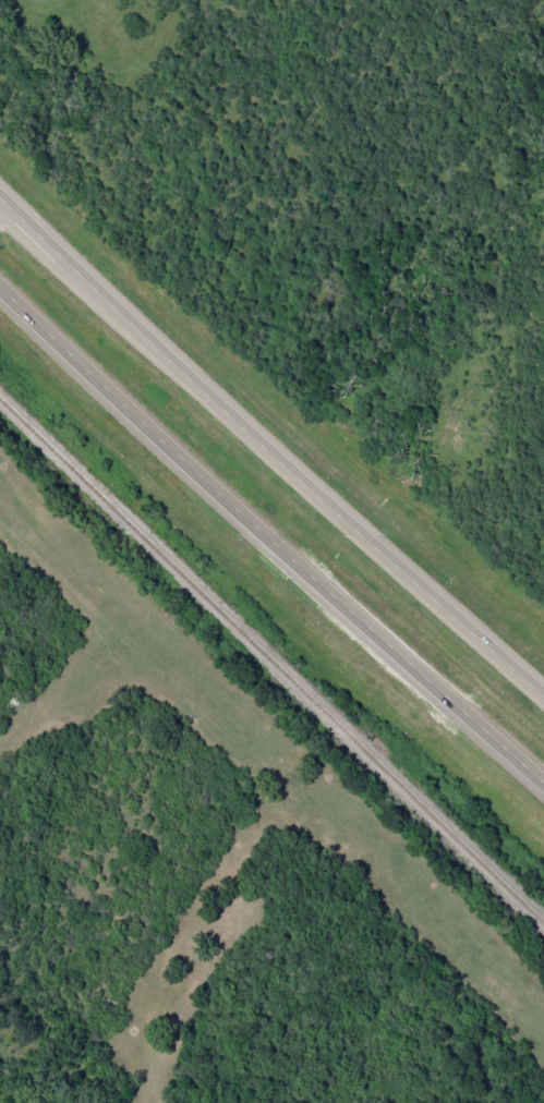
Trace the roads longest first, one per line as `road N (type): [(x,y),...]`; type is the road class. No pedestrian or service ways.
road 1 (trunk): [(543,698),(281,468),(0,195)]
road 2 (trunk): [(0,288),(225,502),(543,779)]
road 3 (residential): [(151,1102),(0,936)]

